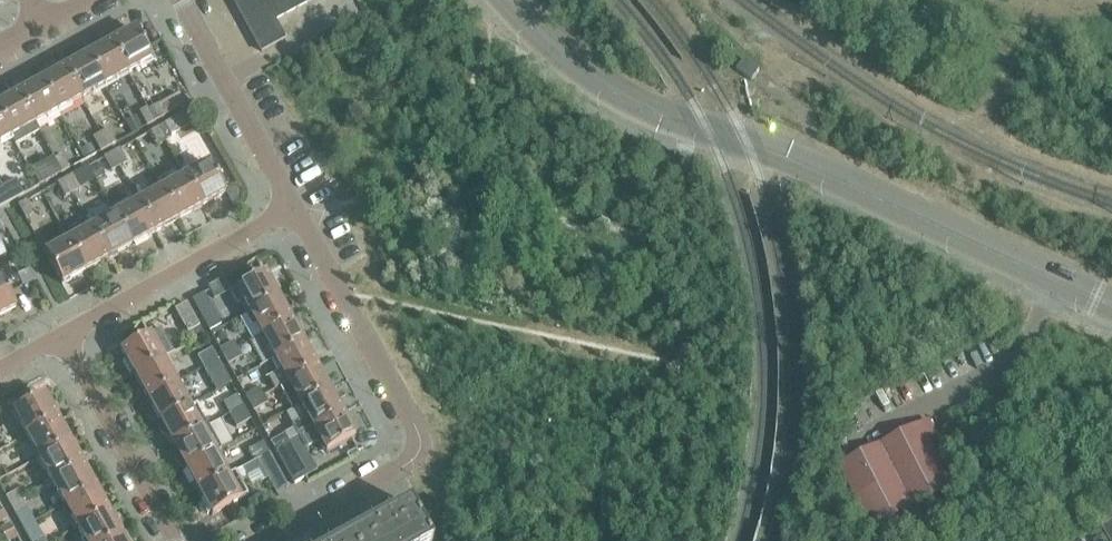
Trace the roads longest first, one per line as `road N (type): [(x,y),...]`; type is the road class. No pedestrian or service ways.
road 1 (unclassified): [(1111,306),(818,170),(613,91),(542,39),(508,0)]
road 2 (residential): [(263,540),(412,459),(420,439),(291,205)]
road 3 (residential): [(60,334),(291,205)]
road 4 (residential): [(173,540),(60,334)]
road 5 (residential): [(291,205),(182,0)]

